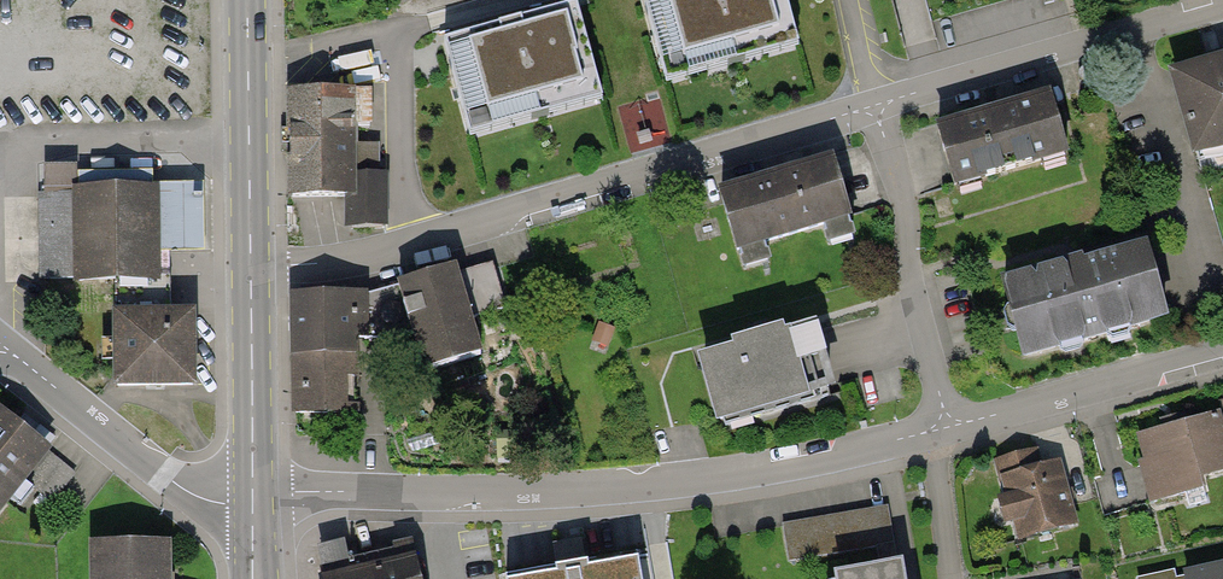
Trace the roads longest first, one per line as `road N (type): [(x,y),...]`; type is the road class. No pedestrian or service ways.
road 1 (residential): [(945,422),(842,457),(734,476),(530,492),(293,491),(253,501)]
road 2 (residential): [(876,110),(413,243),(330,263),(252,267)]
road 3 (residential): [(1222,3),(876,110)]
road 4 (residential): [(876,110),(945,422)]
road 5 (residential): [(253,501),(228,505),(190,494),(0,349)]
road 6 (residential): [(1222,353),(979,420),(945,422)]
road 7 (secondary): [(247,0),(252,267)]
road 8 (secondary): [(252,267),(253,501)]
road 9 (residential): [(945,422),(936,455),(953,578)]

